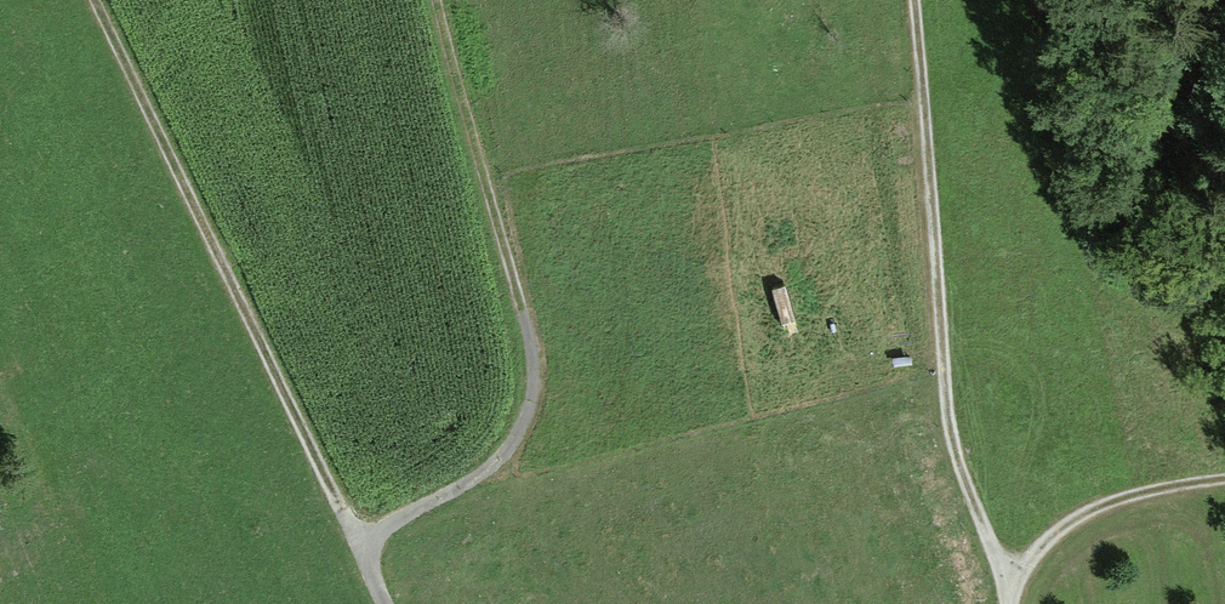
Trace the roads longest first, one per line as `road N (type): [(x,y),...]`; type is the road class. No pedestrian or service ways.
road 1 (residential): [(368,543),(512,450),(532,399),(530,337),(439,0)]
road 2 (residential): [(368,543),(99,0)]
road 3 (track): [(998,590),(948,445),(909,0)]
road 4 (track): [(1224,478),(1077,511),(1014,563),(1000,603)]

